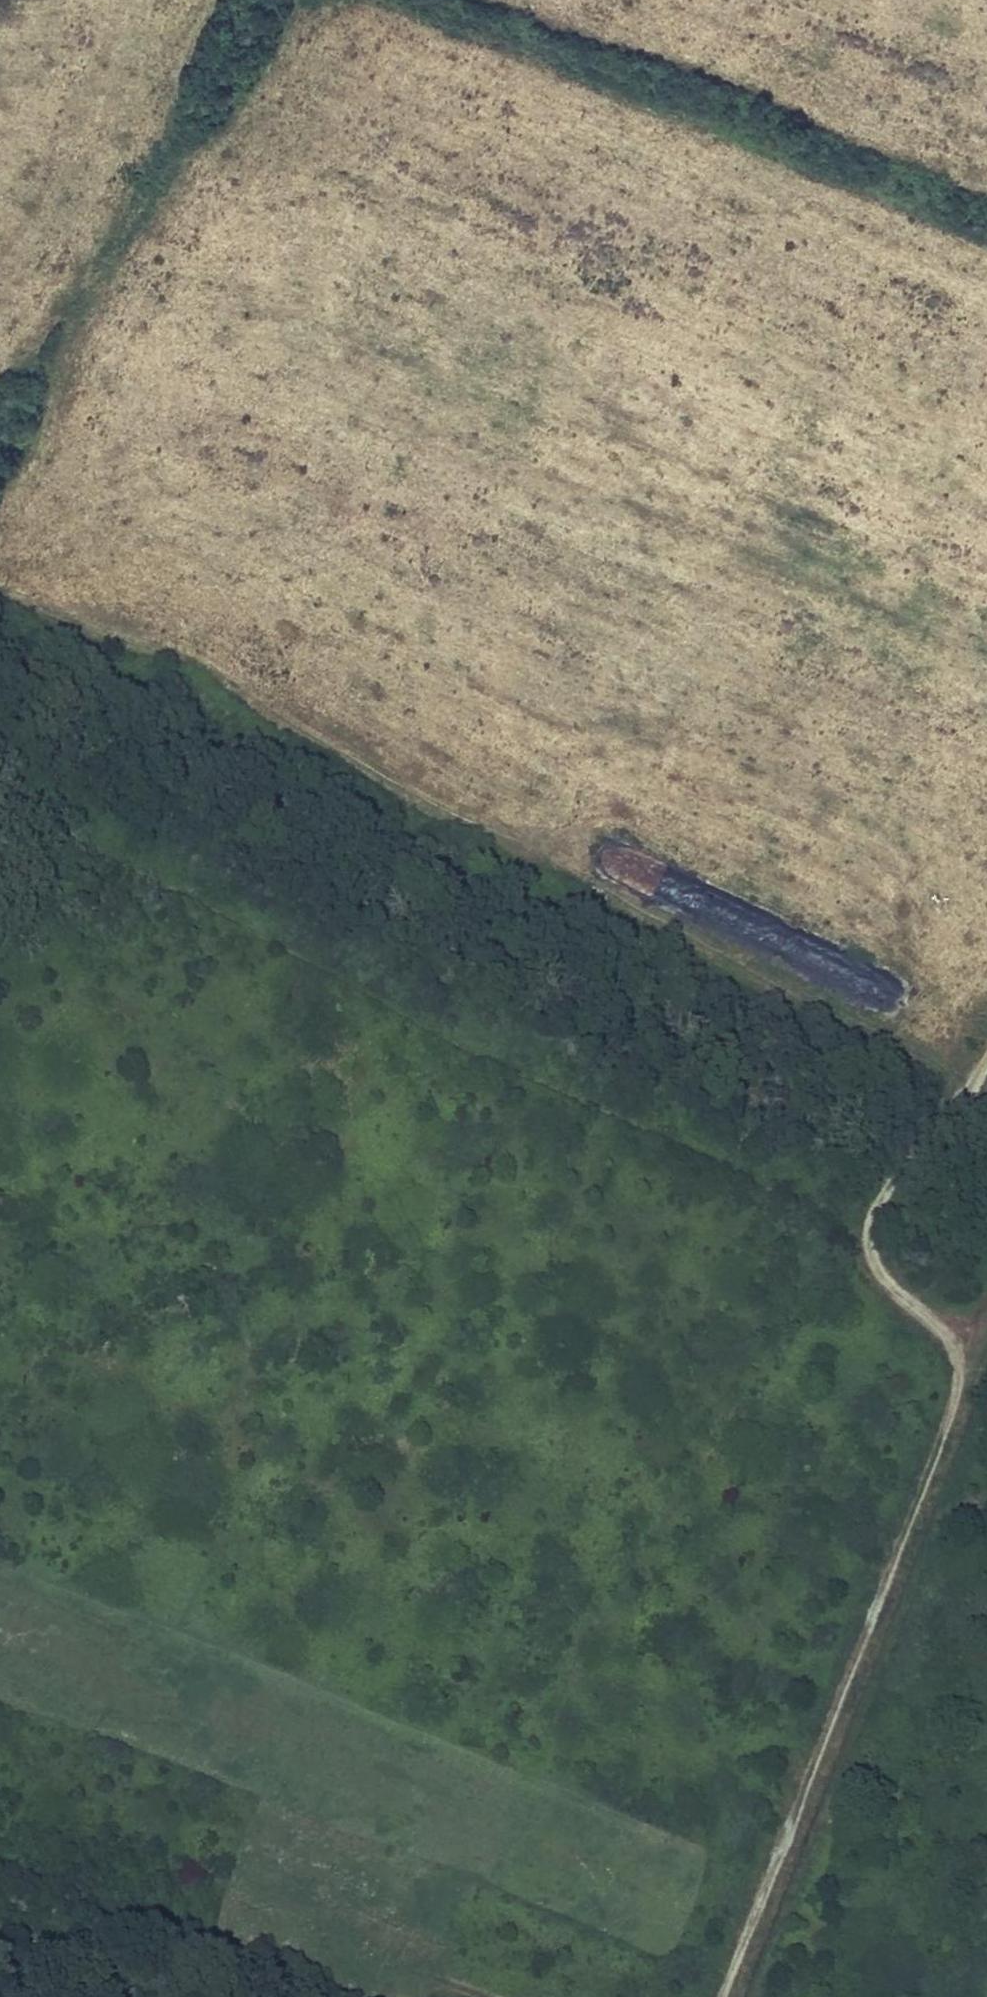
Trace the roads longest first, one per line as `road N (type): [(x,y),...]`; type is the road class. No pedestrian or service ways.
road 1 (track): [(986,1045),(942,1127),(879,1203),(864,1236),(876,1270),(923,1311),(959,1368),(949,1420),(892,1573),(723,1996)]
road 2 (track): [(0,1933),(175,1996)]

